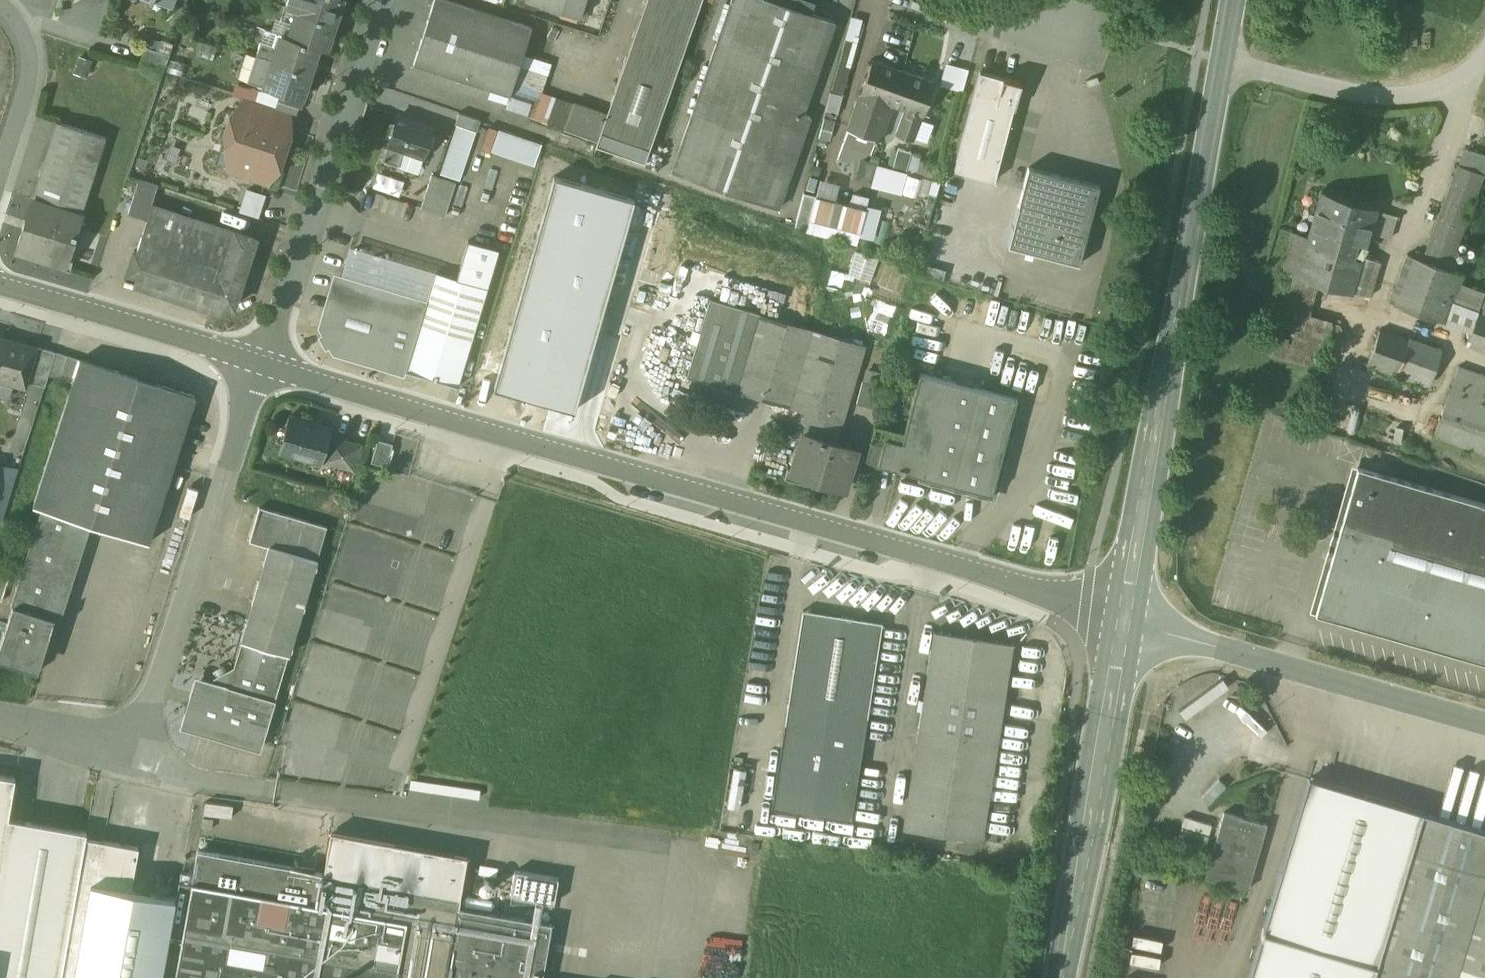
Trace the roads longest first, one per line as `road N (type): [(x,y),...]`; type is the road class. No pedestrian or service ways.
road 1 (residential): [(1125,620),(263,361)]
road 2 (secondary): [(1238,0),(1125,620)]
road 3 (residential): [(134,749),(263,361)]
road 4 (residential): [(263,361),(384,0)]
road 5 (residential): [(1484,720),(1125,620)]
road 6 (track): [(1465,75),(1378,313),(1484,355)]
road 7 (secondary): [(1125,620),(1069,977)]
road 8 (residential): [(263,361),(0,285)]
road 9 (track): [(1228,53),(1315,85),(1369,95),(1437,88),(1484,58)]
road 10 (residential): [(0,173),(30,66),(20,25),(0,5)]
road 11 (residential): [(1074,20),(1000,25),(918,0)]
road 12 (unclassified): [(0,722),(134,749)]

